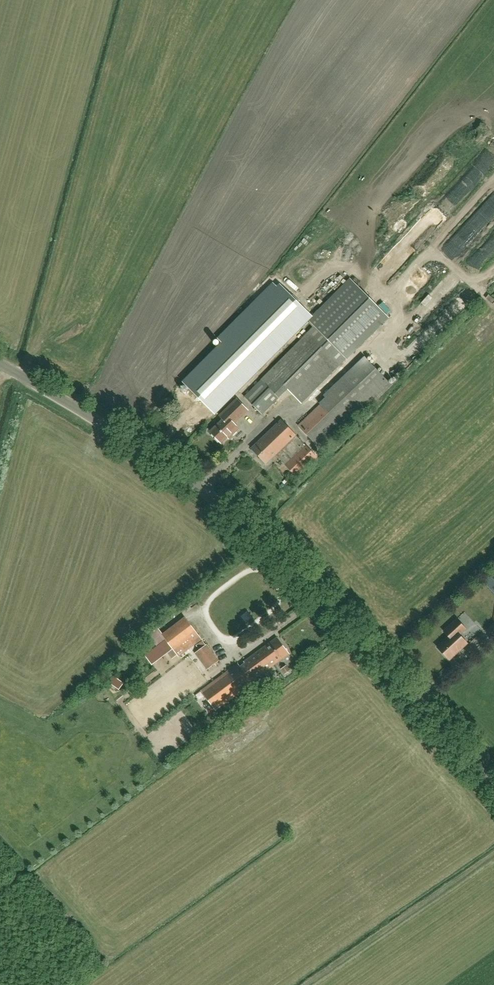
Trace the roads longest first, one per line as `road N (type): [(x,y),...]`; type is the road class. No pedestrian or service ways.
road 1 (unclassified): [(493,784),(275,550),(154,455),(0,363)]

